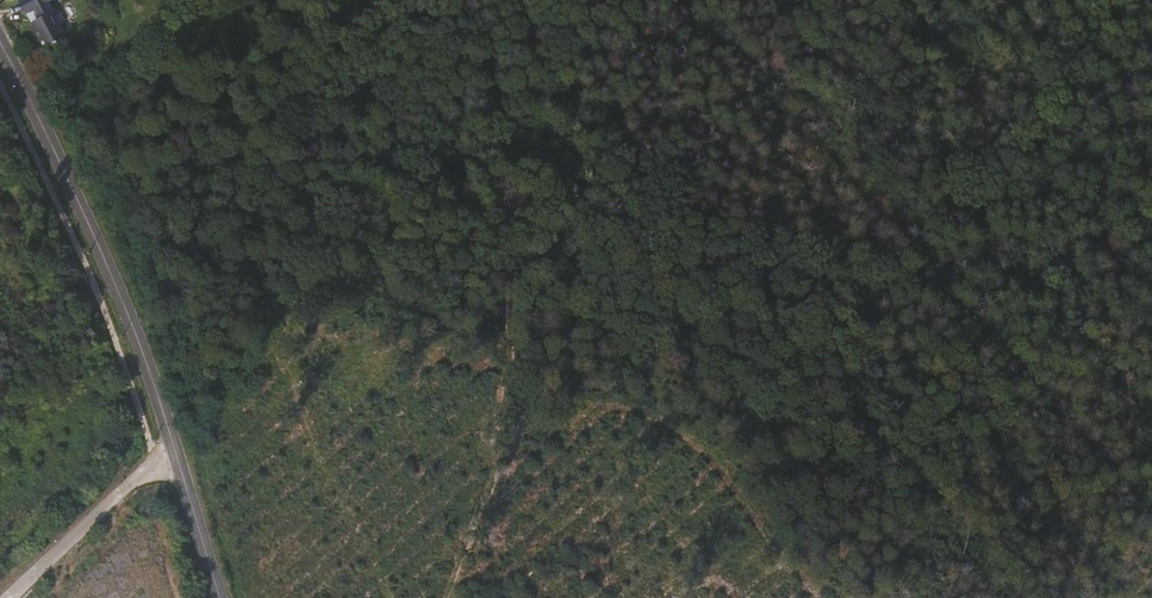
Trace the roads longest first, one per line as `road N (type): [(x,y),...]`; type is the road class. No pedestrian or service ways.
road 1 (tertiary): [(220,597),(138,339),(0,42)]

